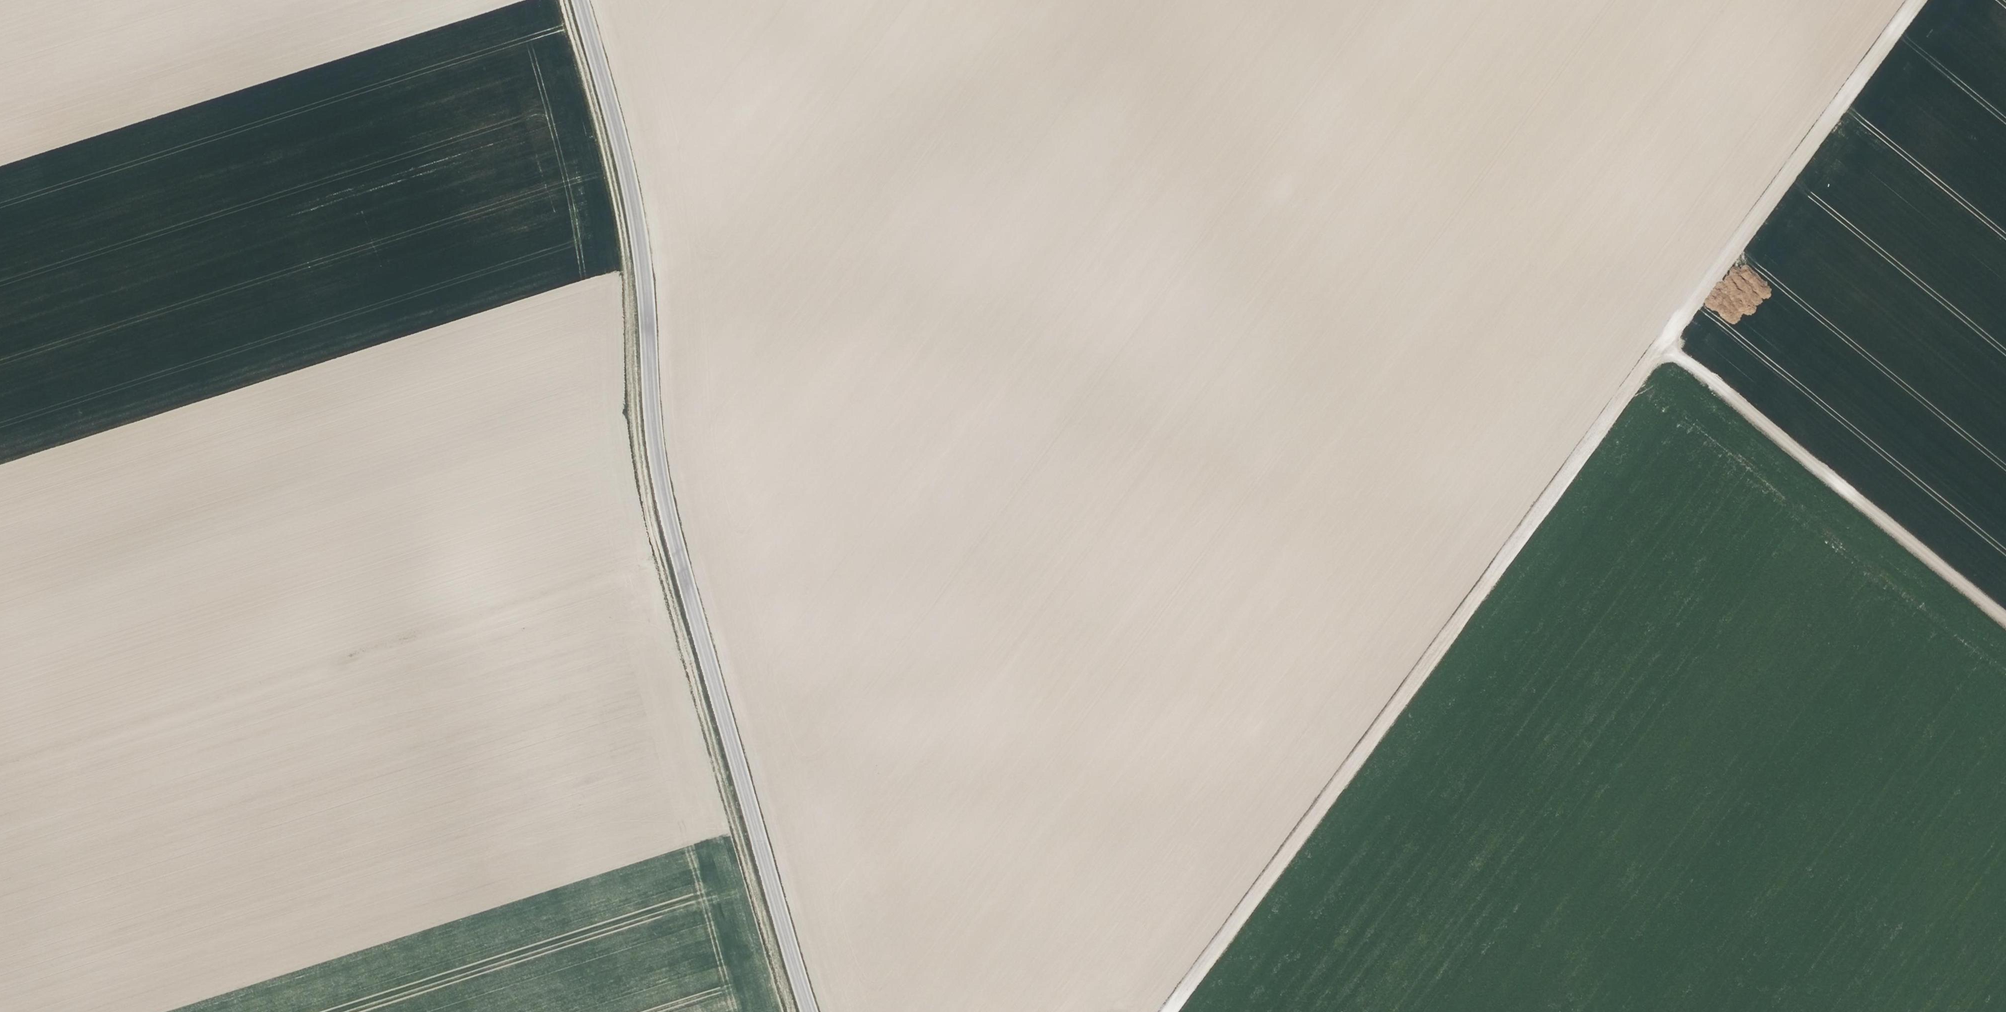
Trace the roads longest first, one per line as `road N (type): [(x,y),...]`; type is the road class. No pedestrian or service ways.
road 1 (track): [(1914,0),(1168,1011)]
road 2 (unclassified): [(809,1011),(671,542),(648,377),(645,255),(582,0)]
road 3 (track): [(1663,339),(2005,617)]

